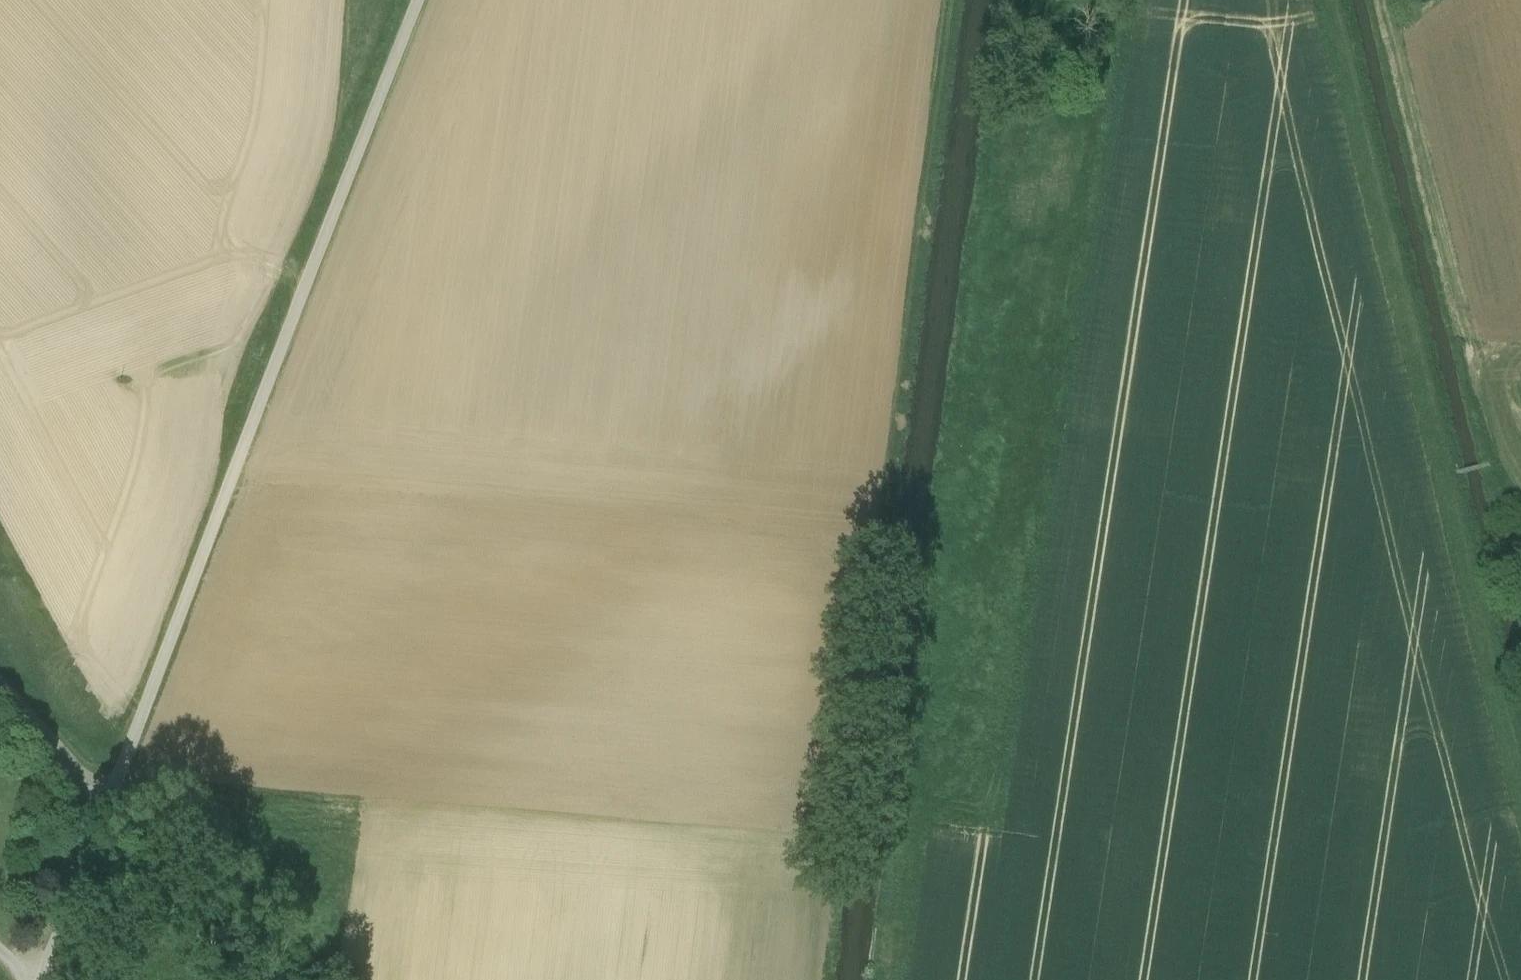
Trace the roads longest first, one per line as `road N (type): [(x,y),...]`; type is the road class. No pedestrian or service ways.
road 1 (unclassified): [(420,0),(40,979)]

